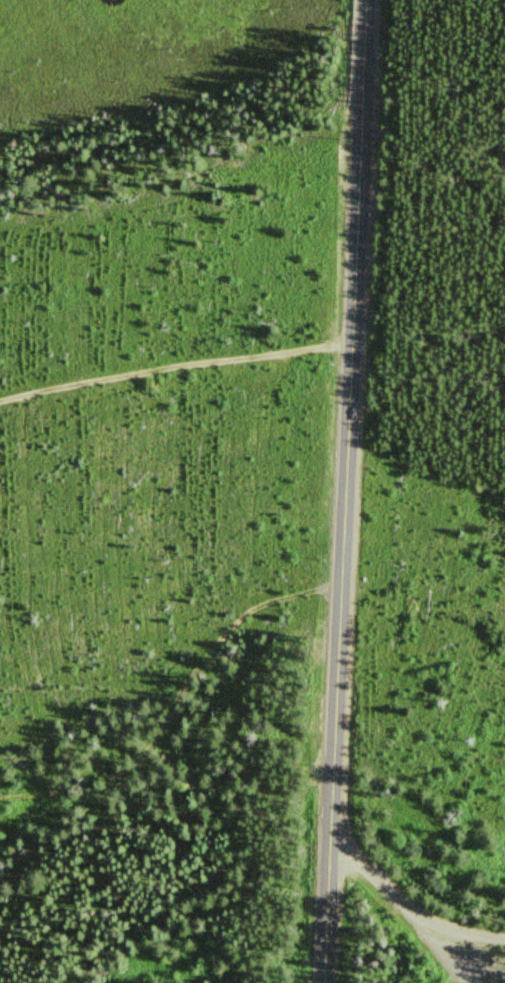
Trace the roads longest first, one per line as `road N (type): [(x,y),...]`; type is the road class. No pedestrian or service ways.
road 1 (tertiary): [(316,982),(347,355)]
road 2 (track): [(0,799),(106,786),(183,673),(237,618),(280,591),(337,585)]
road 3 (tertiary): [(347,355),(364,0)]
road 4 (track): [(0,396),(269,353),(347,355)]

